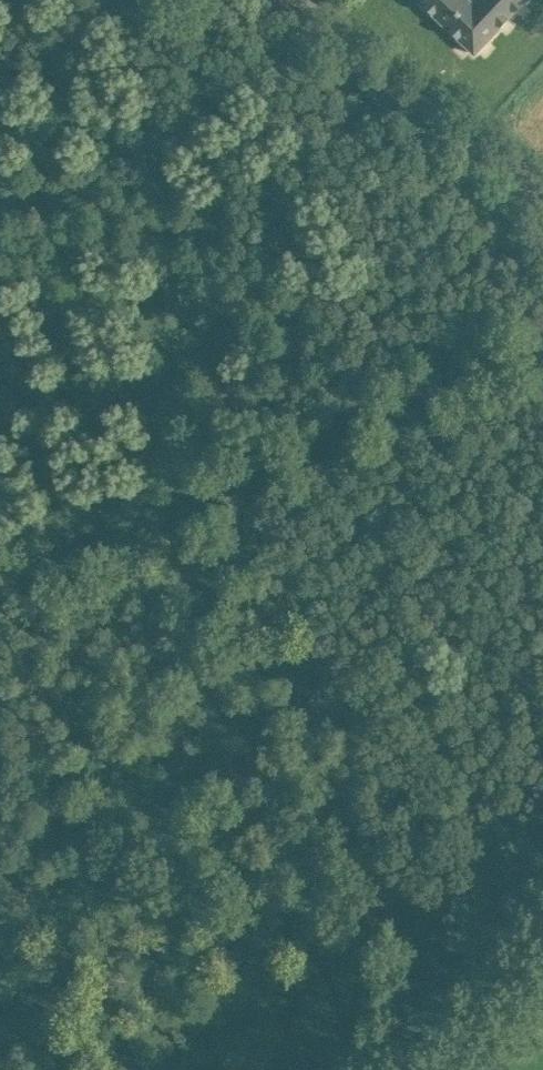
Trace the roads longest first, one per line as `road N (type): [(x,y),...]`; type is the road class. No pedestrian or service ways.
road 1 (tertiary): [(542,189),(279,0)]
road 2 (track): [(441,1069),(542,933)]

